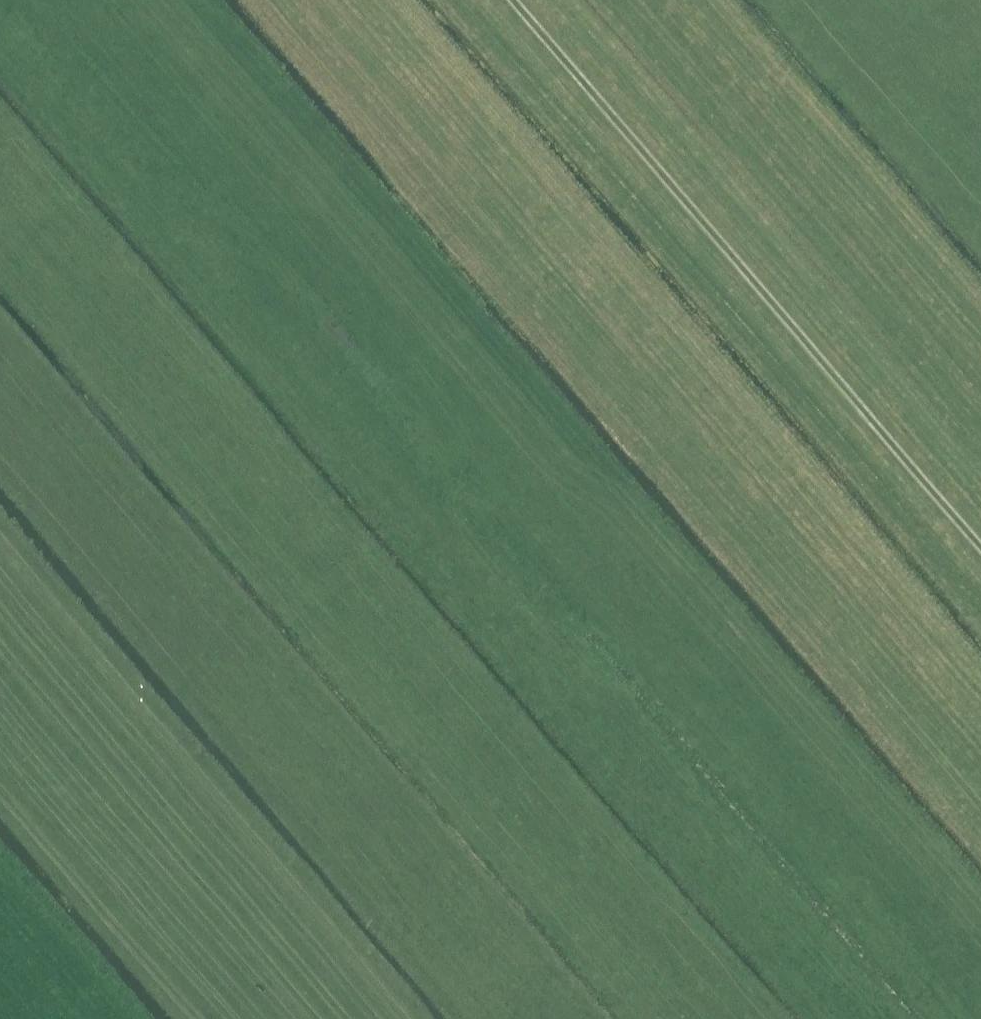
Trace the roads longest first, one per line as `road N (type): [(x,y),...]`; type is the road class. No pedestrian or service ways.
road 1 (track): [(980,543),(511,0)]

